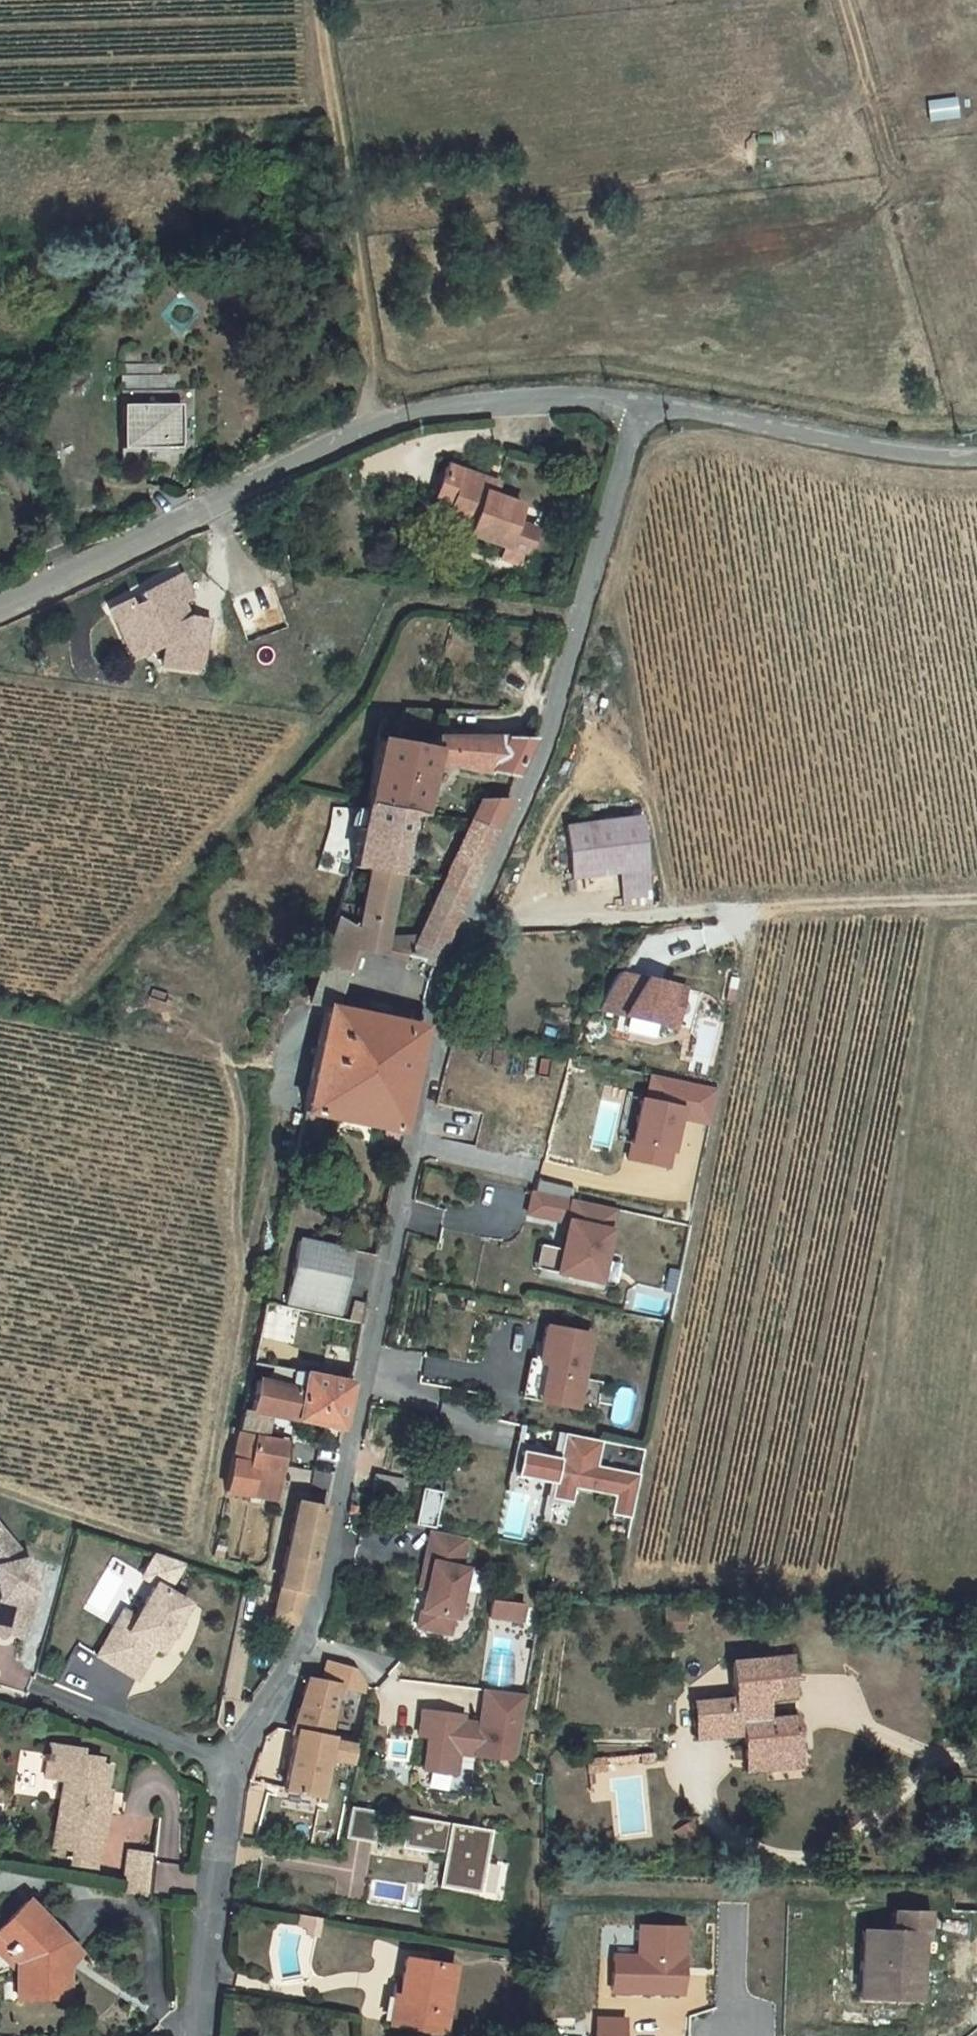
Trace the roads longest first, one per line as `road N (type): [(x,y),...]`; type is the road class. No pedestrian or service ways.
road 1 (residential): [(230,1766),(297,1669),(447,1058),(658,411)]
road 2 (residential): [(658,411),(539,404),(369,424),(175,536),(0,611)]
road 3 (track): [(487,936),(976,908)]
road 4 (track): [(369,424),(372,353),(322,0)]
road 5 (residential): [(976,455),(884,454),(658,411)]
road 6 (residential): [(196,2035),(230,1766)]
road 7 (residential): [(230,1766),(131,1732),(38,1712)]

